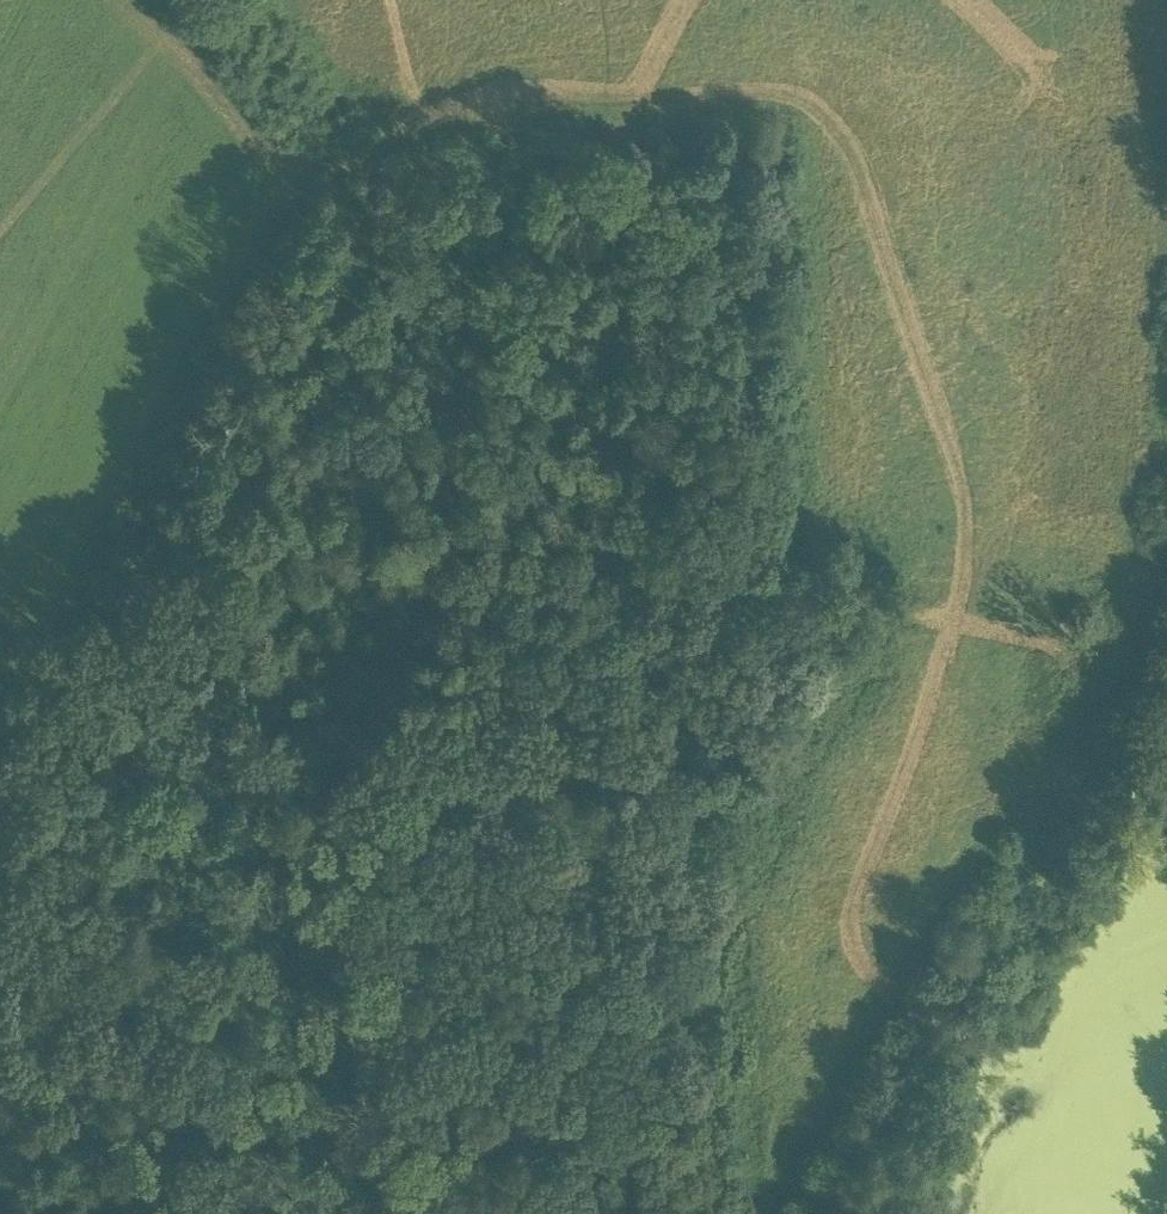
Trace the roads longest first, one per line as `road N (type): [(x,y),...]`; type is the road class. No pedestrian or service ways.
road 1 (track): [(1166,645),(826,1213)]

